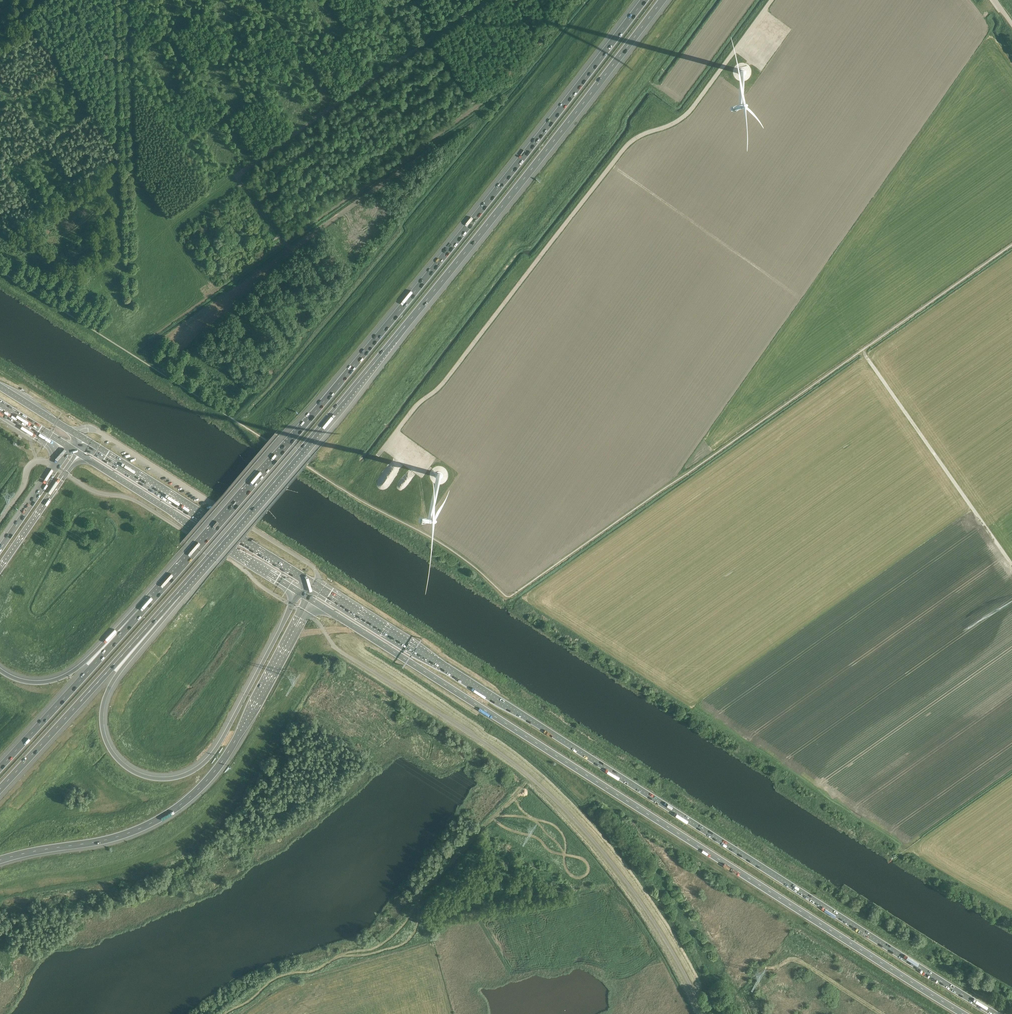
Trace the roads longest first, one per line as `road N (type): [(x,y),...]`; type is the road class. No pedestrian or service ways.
road 1 (trunk): [(996,1013),(315,585)]
road 2 (trunk): [(310,599),(963,1013)]
road 3 (motorway): [(642,0),(446,252),(154,598)]
road 4 (motorway): [(178,592),(458,261),(663,0)]
road 5 (unclassified): [(704,1013),(635,893),(553,797),(335,647),(303,612)]
road 6 (motorway): [(292,605),(216,747),(189,774),(160,779),(114,756),(101,714),(118,674),(178,592)]
road 7 (motorway): [(0,861),(115,838),(174,810),(228,753),(303,612)]
road 8 (trunk): [(315,585),(77,434)]
road 9 (unclassified): [(292,605),(136,501),(93,491),(63,472)]
road 10 (motorway): [(0,789),(178,592)]
road 11 (trunk): [(77,452),(299,592)]
road 12 (track): [(1011,564),(861,350)]
road 13 (motorway): [(154,598),(0,769)]
road 14 (motorway): [(154,598),(63,677),(27,682),(0,670)]

